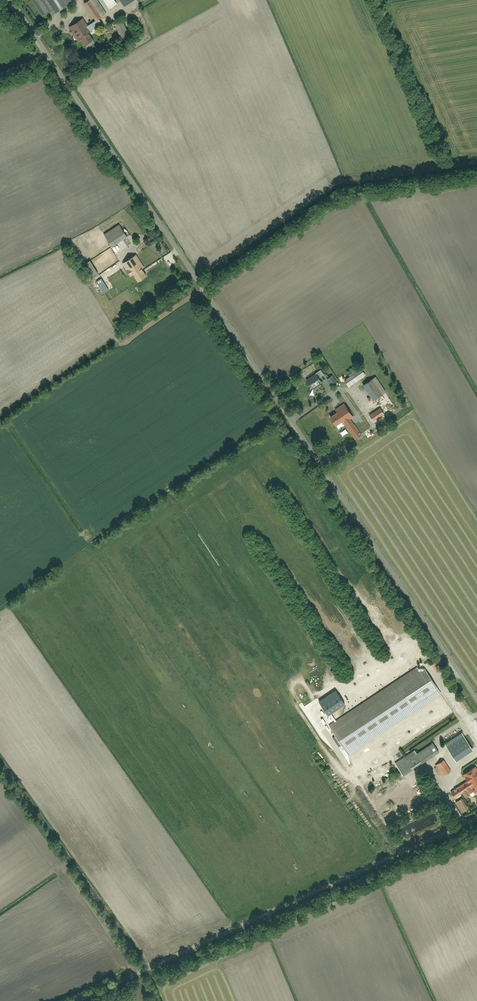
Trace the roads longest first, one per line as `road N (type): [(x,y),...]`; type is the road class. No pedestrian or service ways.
road 1 (unclassified): [(476,698),(12,0)]
road 2 (track): [(79,1000),(476,818)]
road 3 (track): [(309,710),(403,853)]

